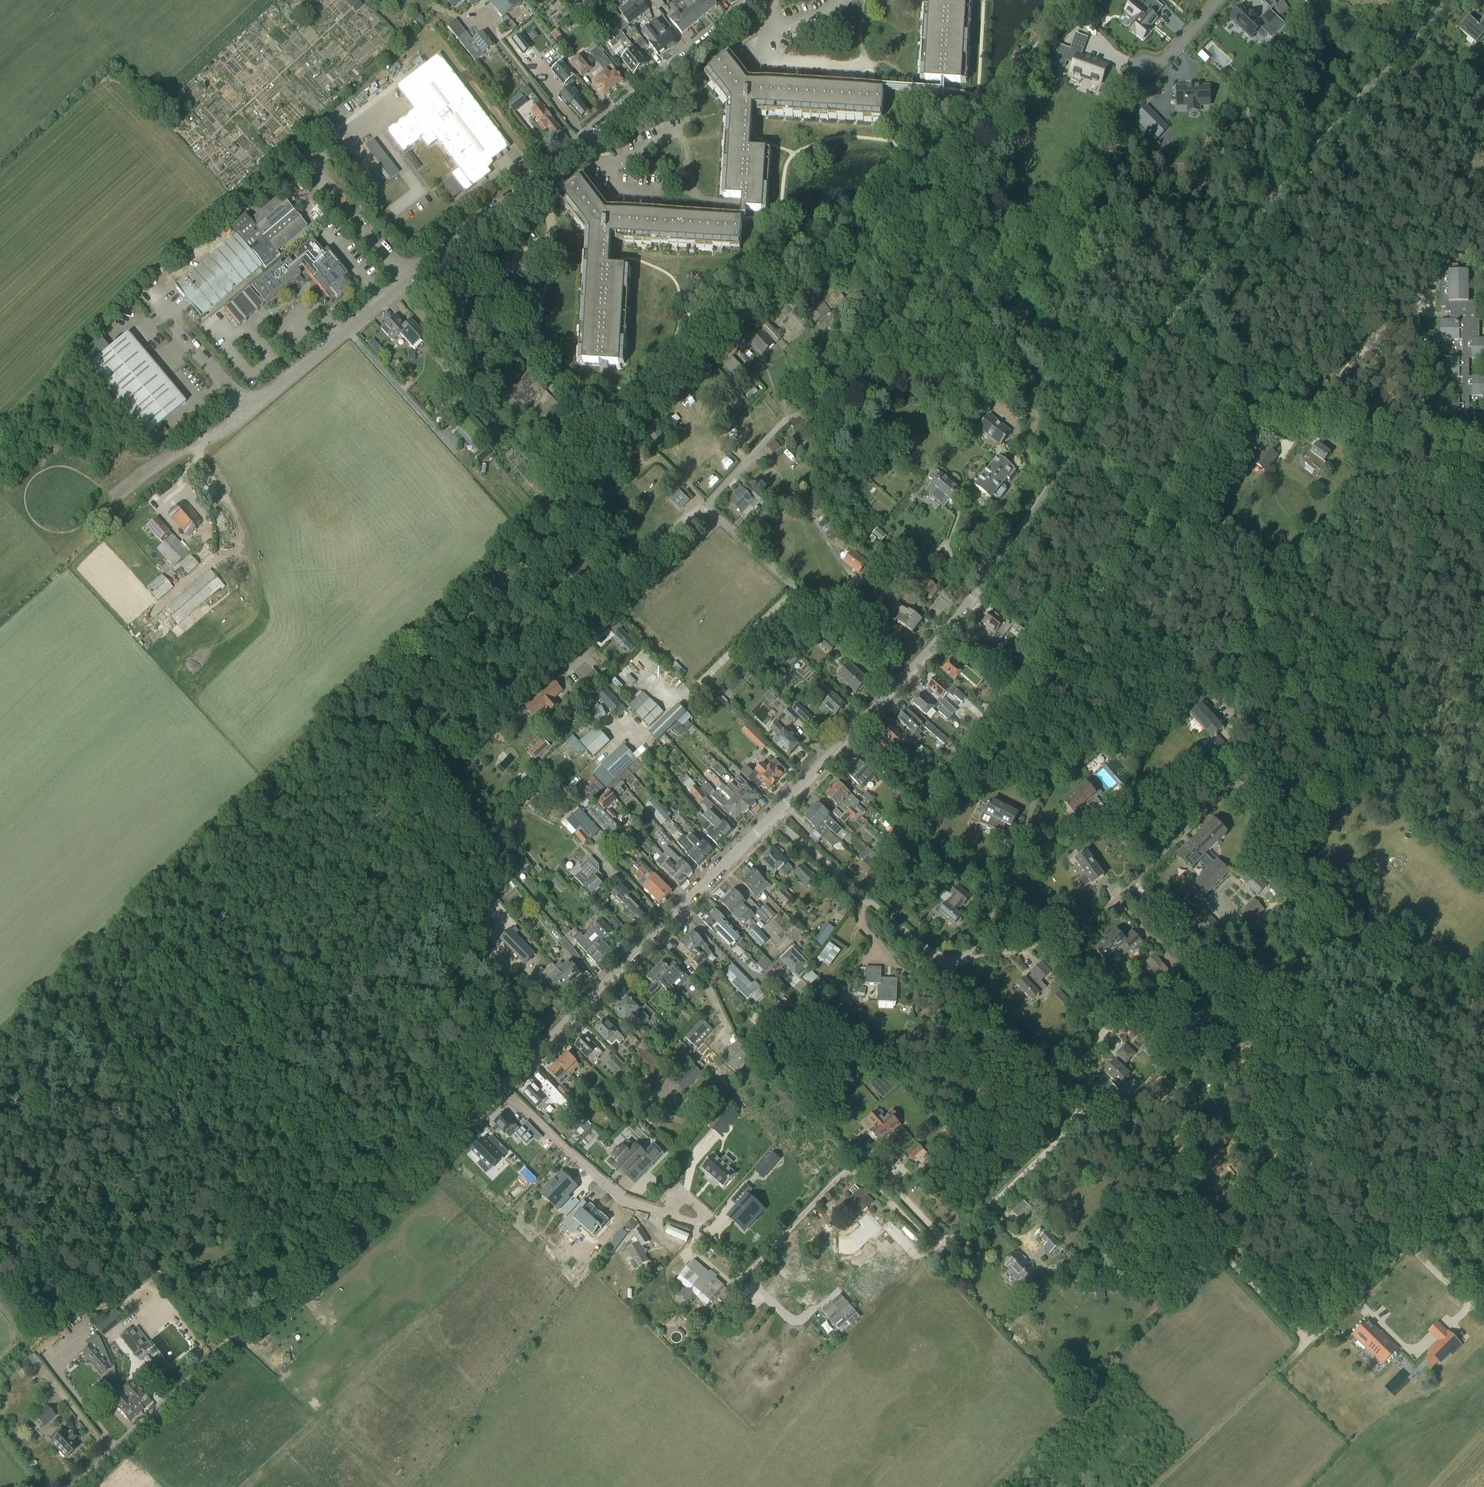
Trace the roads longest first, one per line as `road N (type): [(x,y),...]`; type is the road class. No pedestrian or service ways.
road 1 (tertiary): [(772,818),(969,603),(1107,393),(1446,0)]
road 2 (tertiary): [(76,1486),(772,818)]
road 3 (track): [(1308,1341),(1082,1114)]
road 4 (track): [(1082,1114),(952,1244),(866,1159)]
road 5 (residential): [(562,158),(756,0)]
road 6 (track): [(1483,1172),(1308,1341)]
road 7 (residential): [(772,818),(900,930),(950,960)]
road 8 (track): [(1308,1341),(1152,1486)]
road 9 (unclassified): [(248,414),(406,280)]
road 10 (track): [(1082,1114),(956,985),(950,960)]
road 11 (unclassified): [(406,280),(562,158)]
road 12 (track): [(1483,468),(1377,431),(1302,425)]
road 13 (unclassified): [(113,499),(156,465),(248,414)]
road 14 (unclassified): [(308,162),(406,280)]
road 15 (unclassified): [(248,414),(157,304)]

